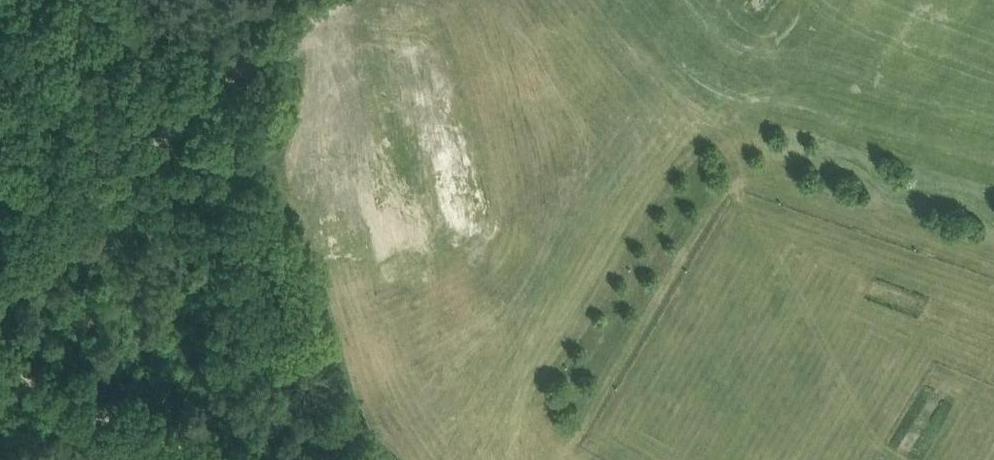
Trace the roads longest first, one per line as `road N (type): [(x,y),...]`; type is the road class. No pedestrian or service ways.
road 1 (track): [(0,286),(226,89)]
road 2 (track): [(189,459),(0,373)]
road 3 (track): [(226,89),(332,0)]

